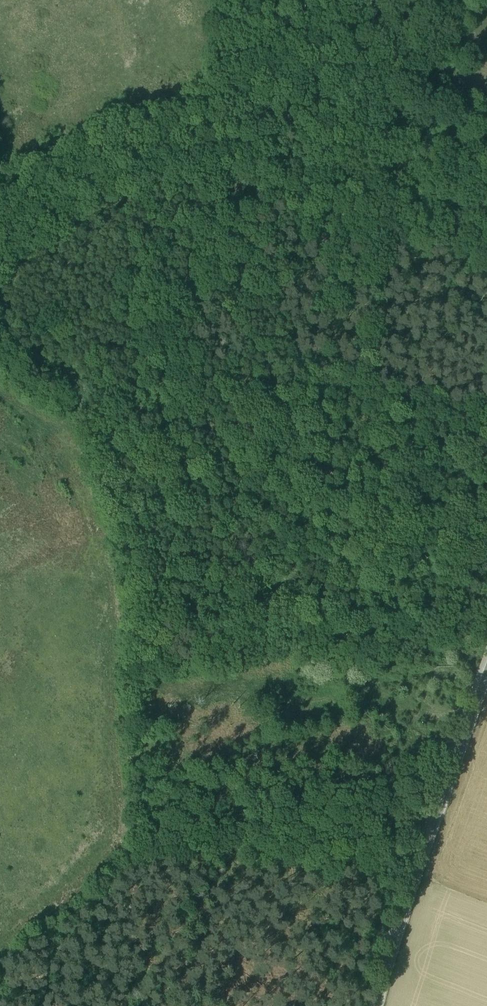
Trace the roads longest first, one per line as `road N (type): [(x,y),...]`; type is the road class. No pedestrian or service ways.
road 1 (track): [(486,548),(86,412),(0,355)]
road 2 (tertiary): [(376,1005),(486,675)]

